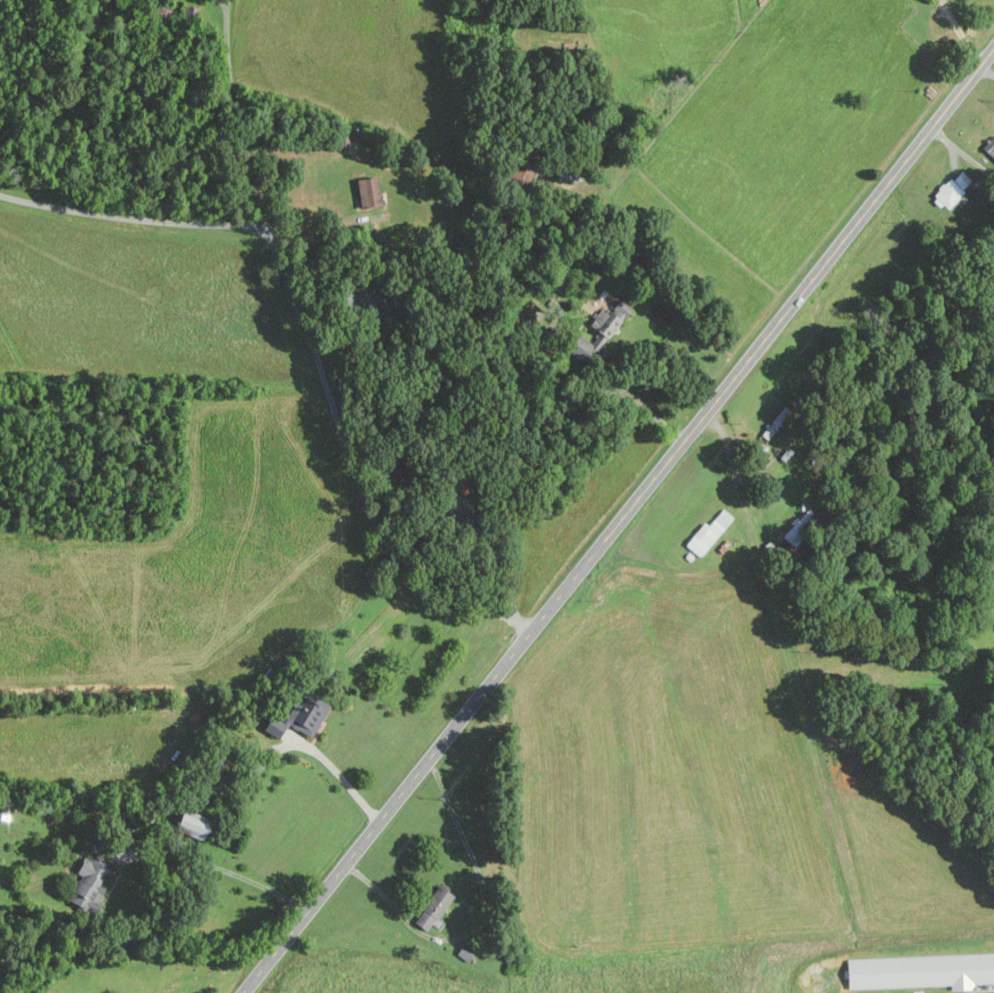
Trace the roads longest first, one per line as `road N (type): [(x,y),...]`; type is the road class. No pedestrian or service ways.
road 1 (secondary): [(244,992),(993,50)]

